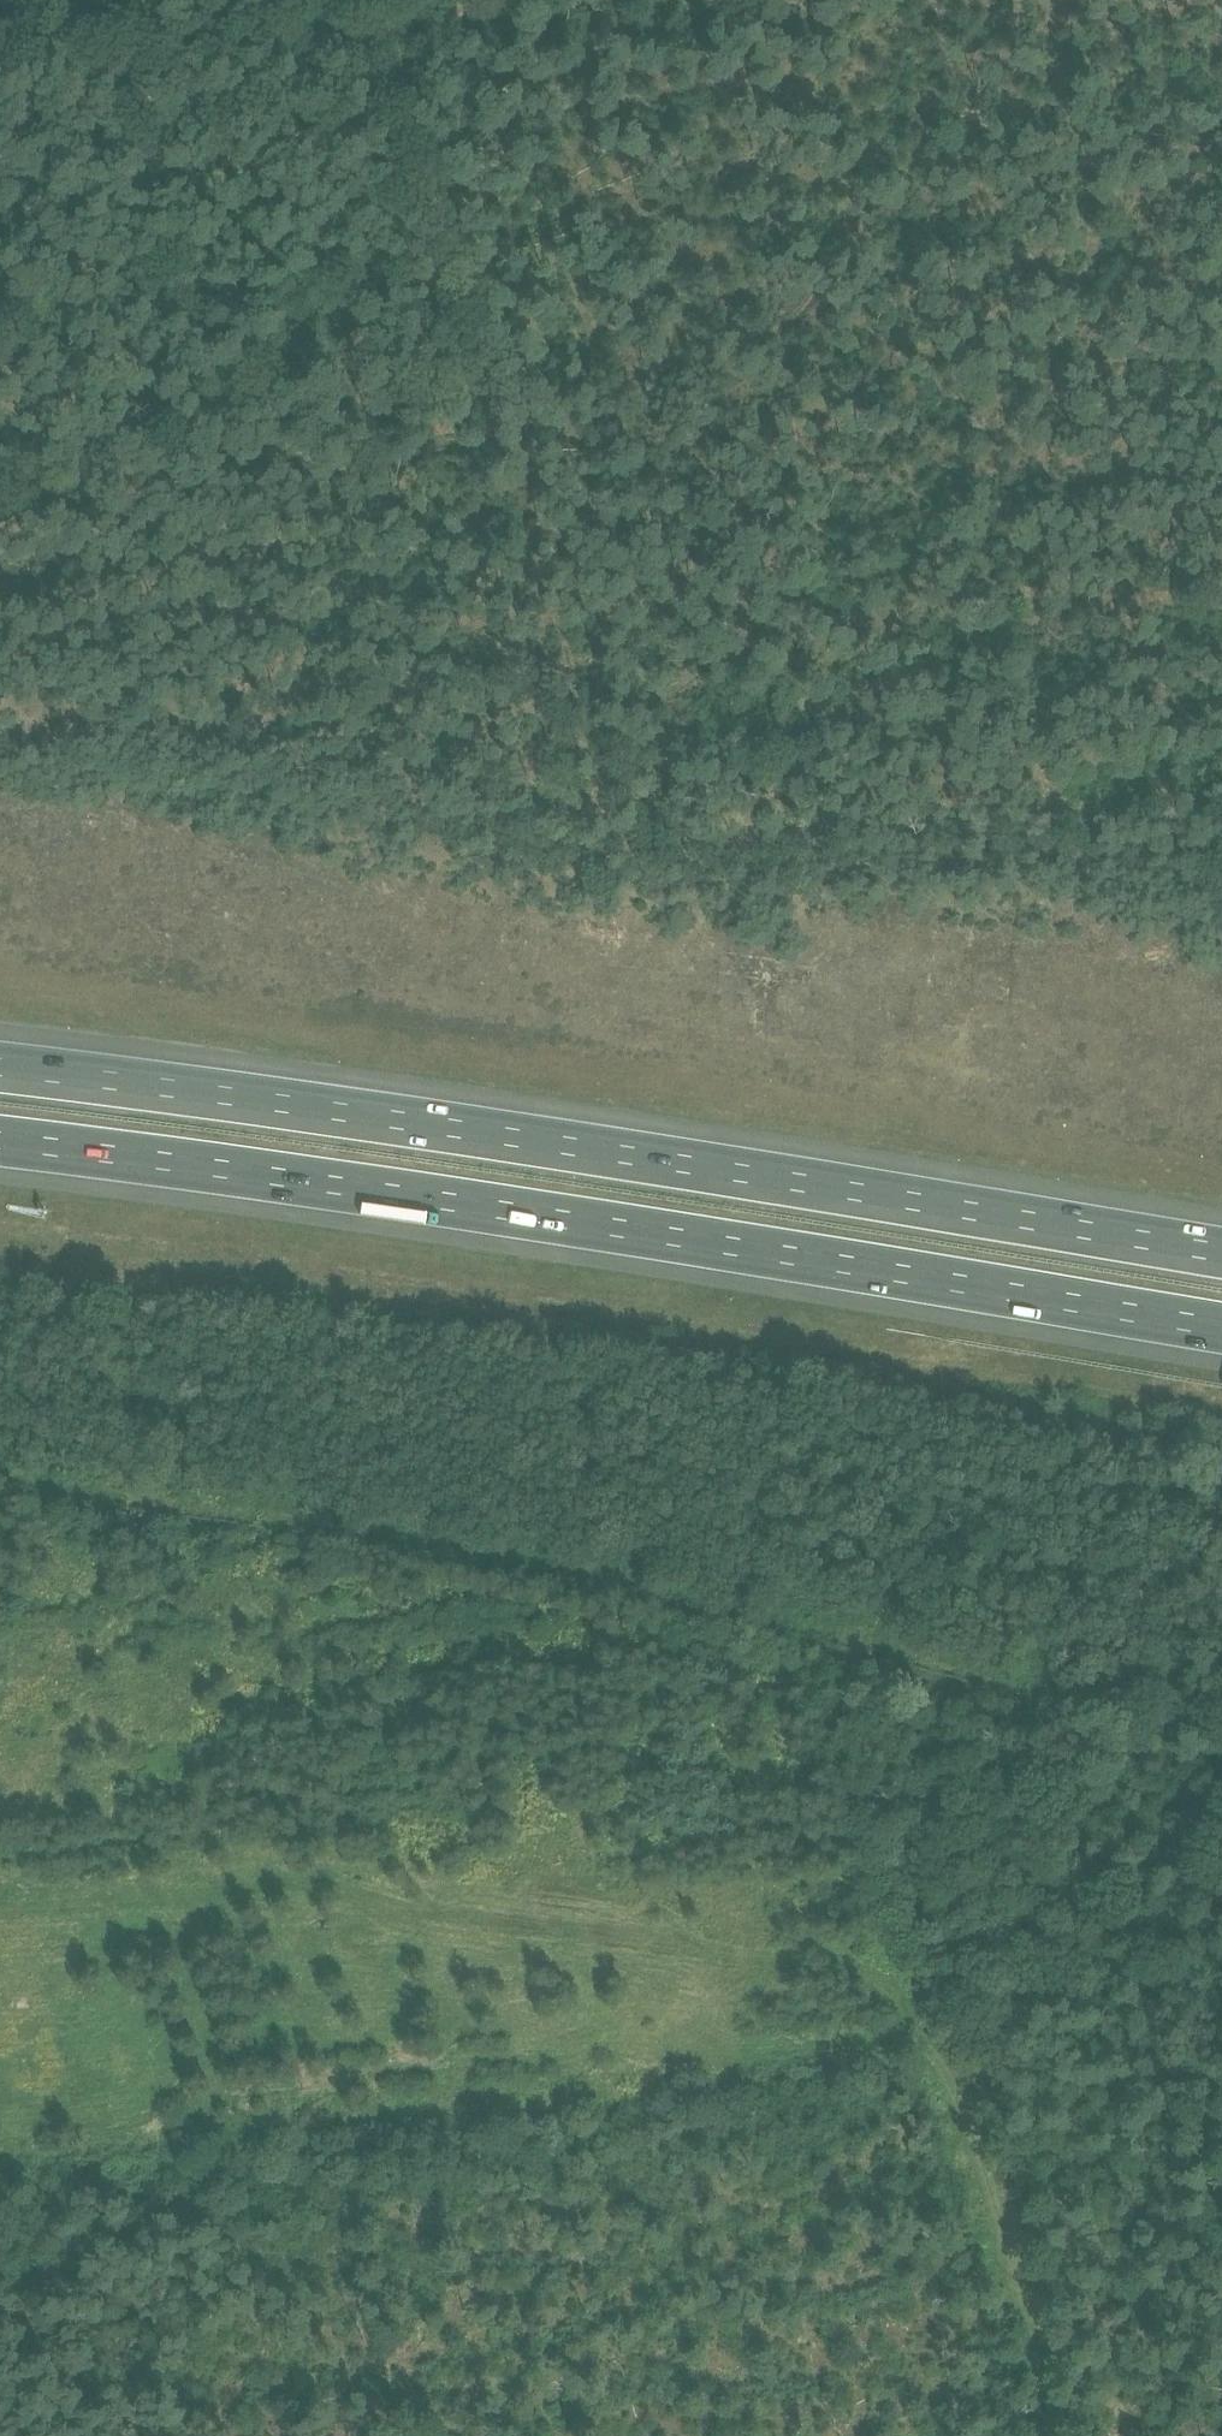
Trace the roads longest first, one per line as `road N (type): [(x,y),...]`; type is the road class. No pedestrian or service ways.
road 1 (motorway): [(0,1141),(489,1207),(1221,1328)]
road 2 (motorway): [(1221,1253),(623,1154),(0,1068)]

